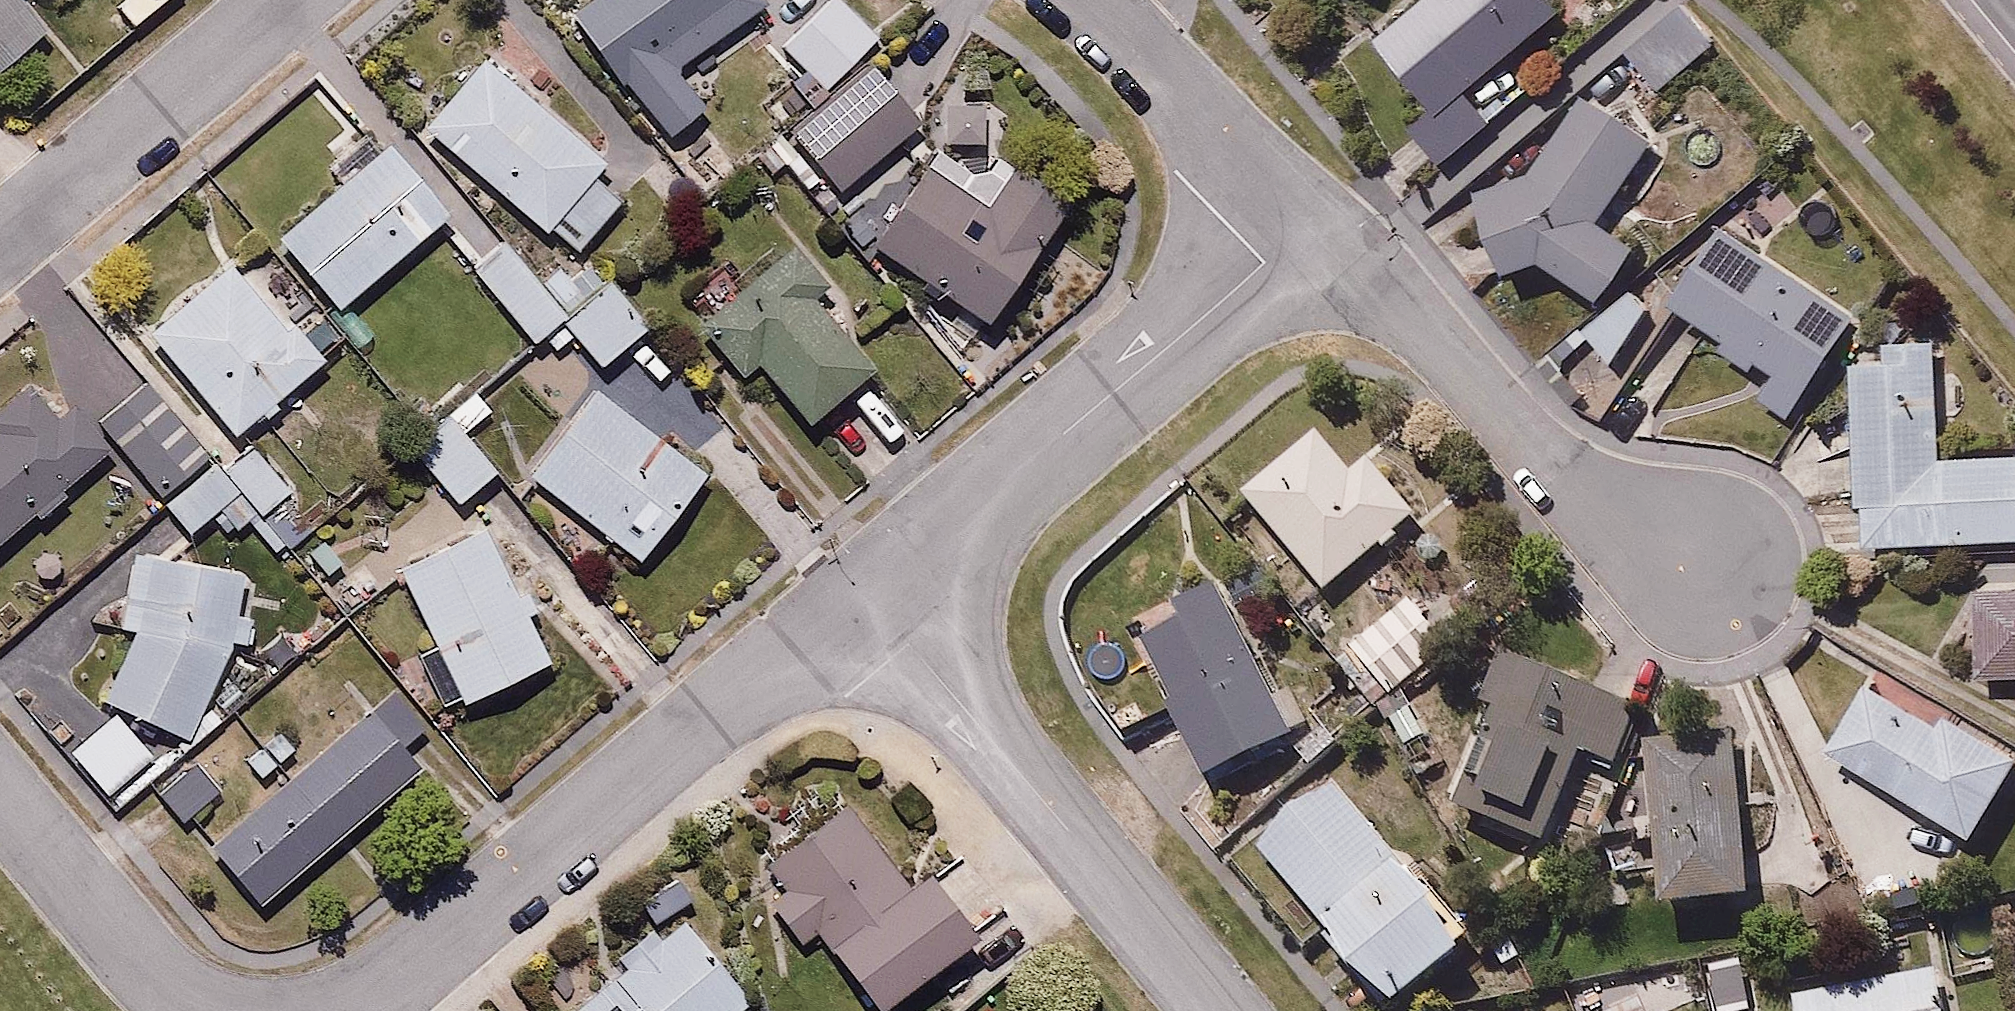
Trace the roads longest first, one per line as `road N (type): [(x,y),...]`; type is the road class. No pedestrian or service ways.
road 1 (residential): [(308,1010),(351,1003),(398,978),(866,592)]
road 2 (residential): [(866,592),(1311,224)]
road 3 (residential): [(866,592),(1218,1010)]
road 4 (residential): [(1706,563),(1564,470),(1375,274),(1311,224)]
road 5 (residential): [(289,0),(0,244)]
road 6 (residential): [(0,791),(157,973),(235,1010)]
road 7 (residential): [(1311,224),(1086,0)]

